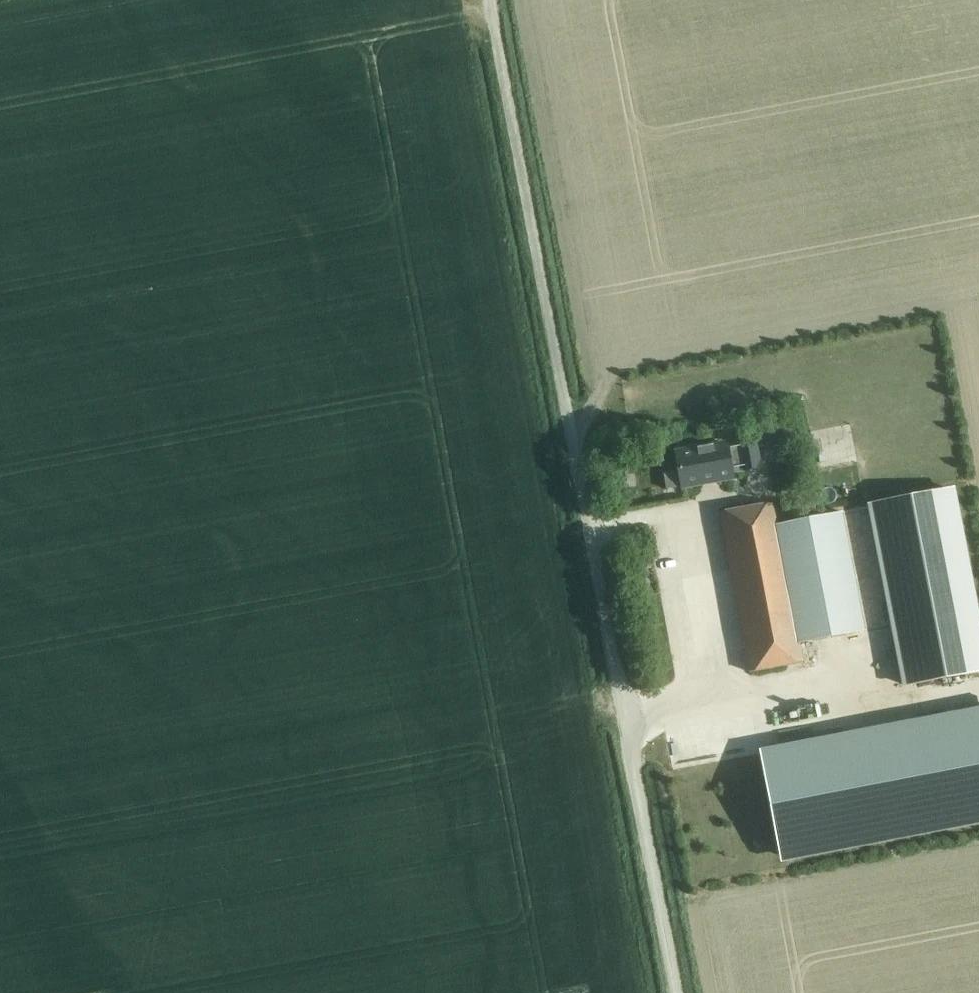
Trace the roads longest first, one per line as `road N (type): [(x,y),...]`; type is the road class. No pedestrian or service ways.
road 1 (unclassified): [(678,992),(489,0)]

